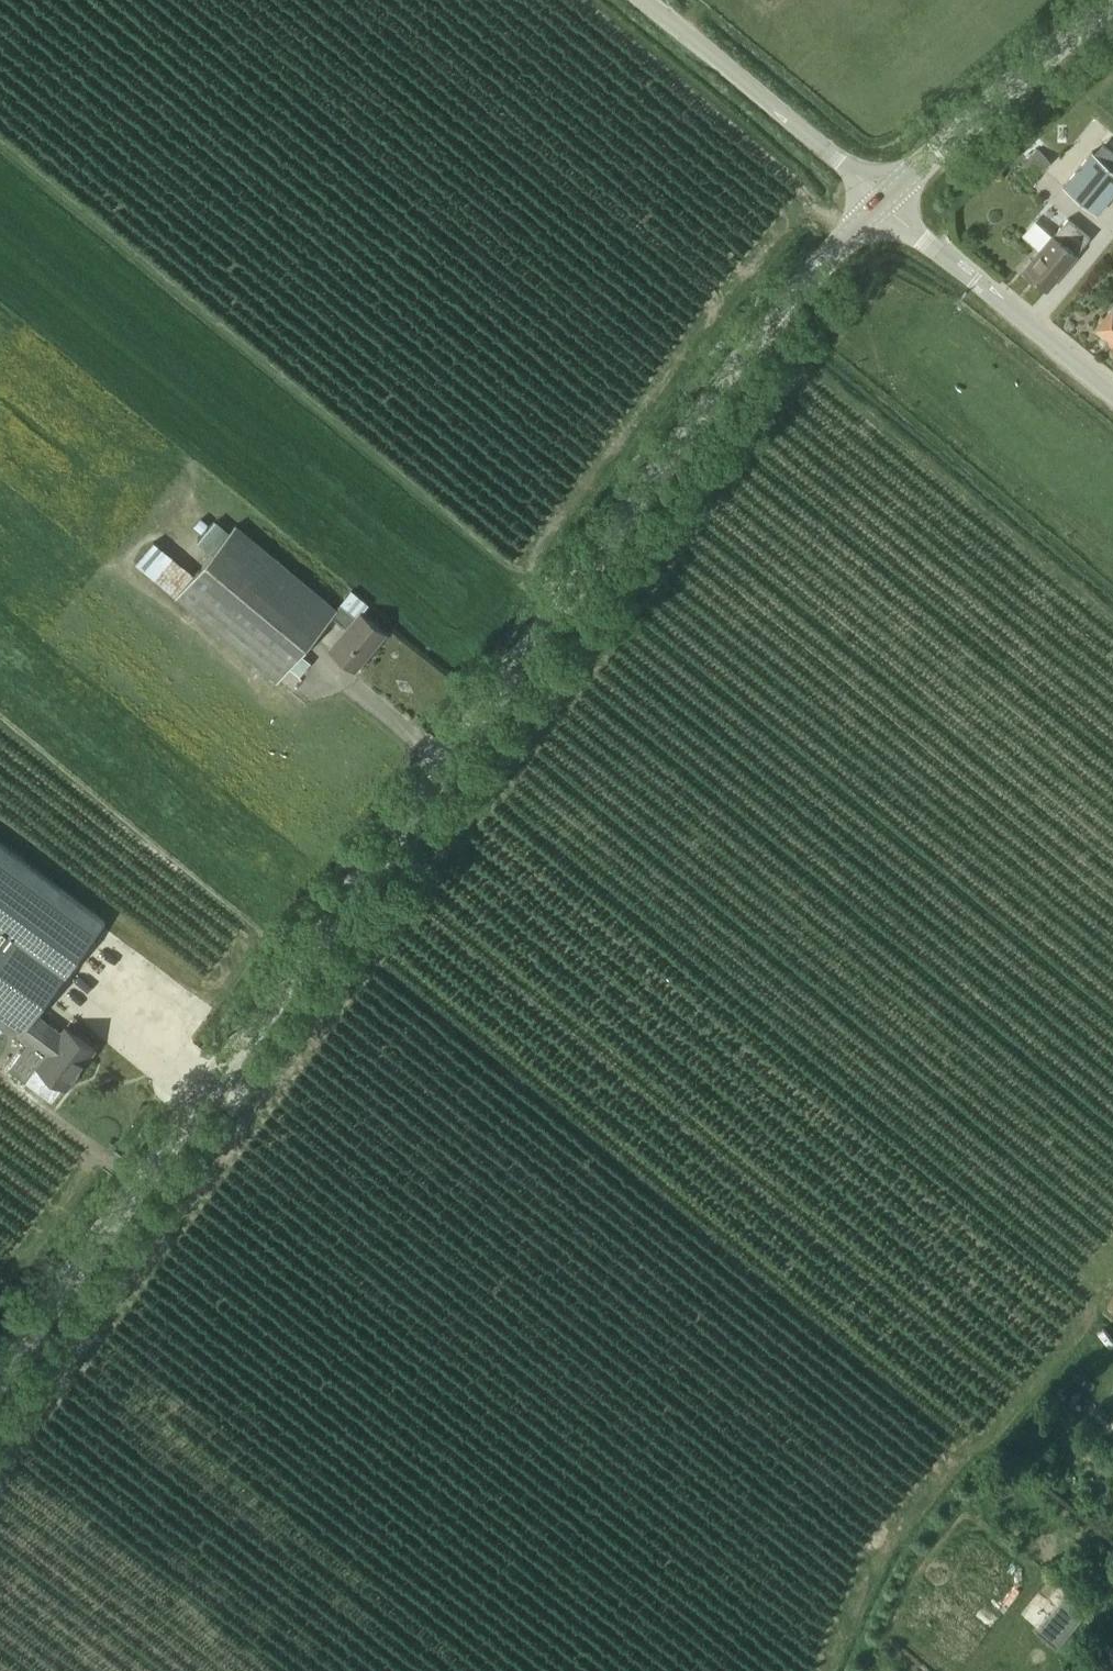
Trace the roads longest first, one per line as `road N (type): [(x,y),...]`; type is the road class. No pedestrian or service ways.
road 1 (tertiary): [(0,1375),(831,253),(883,202)]
road 2 (unclassified): [(883,202),(643,0)]
road 3 (tertiary): [(883,202),(1112,0)]
road 4 (unclassified): [(1112,395),(883,202)]

